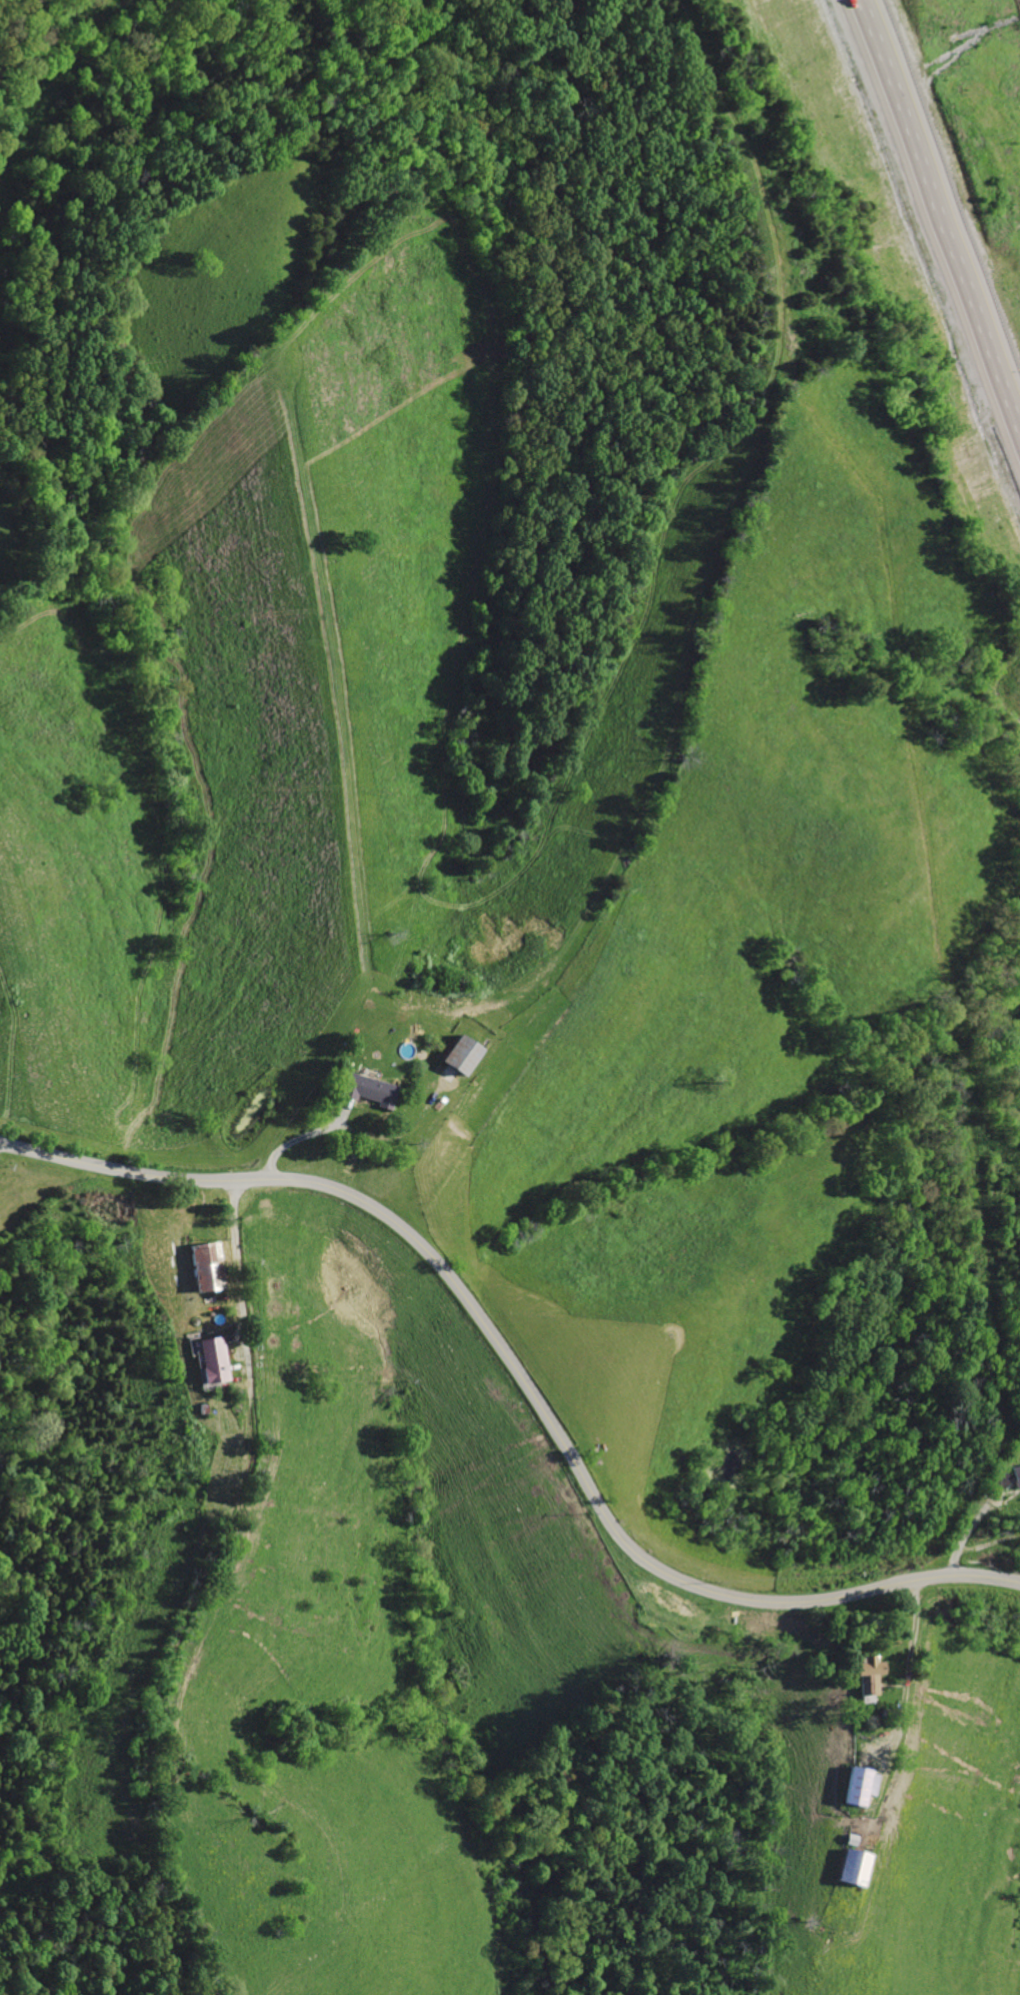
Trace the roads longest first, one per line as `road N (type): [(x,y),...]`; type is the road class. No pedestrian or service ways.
road 1 (tertiary): [(1019,1585),(936,1579),(769,1601),(683,1582),(615,1532),(462,1295),(373,1209),(319,1186),(146,1176),(0,1144)]
road 2 (motorway): [(859,0),(1019,438)]

